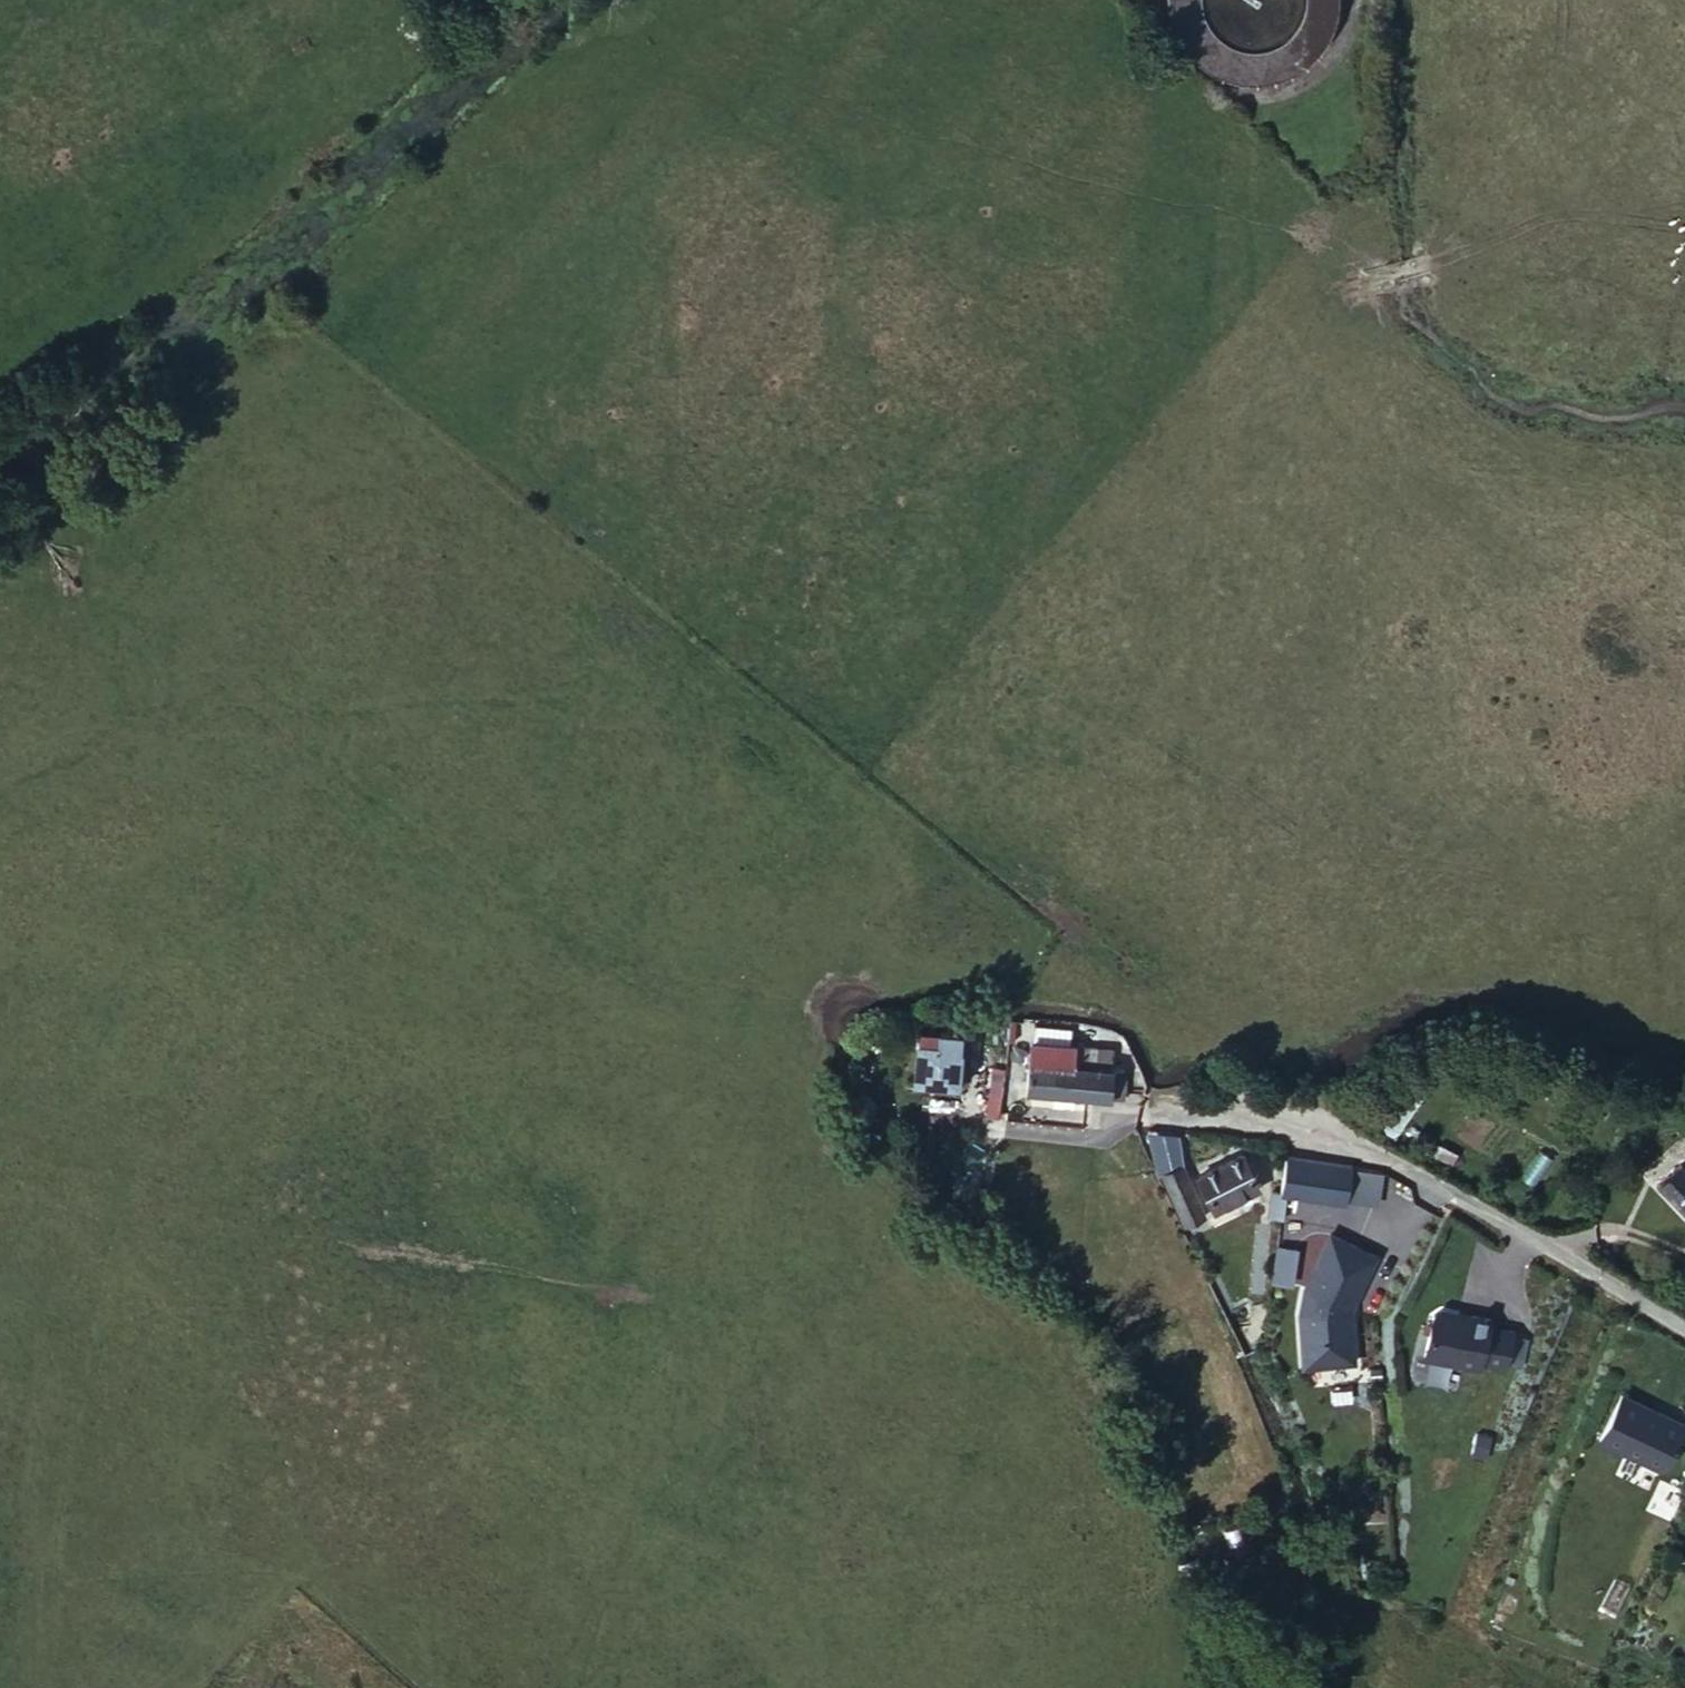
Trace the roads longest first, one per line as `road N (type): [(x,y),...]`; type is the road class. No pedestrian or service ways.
road 1 (residential): [(1177,1111),(1341,1134),(1684,1331)]

